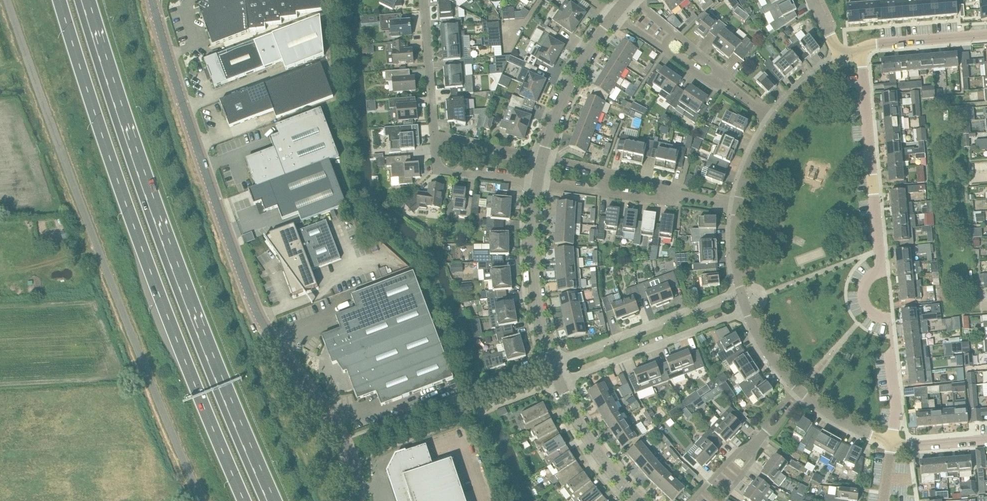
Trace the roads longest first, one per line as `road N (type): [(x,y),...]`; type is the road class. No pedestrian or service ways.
road 1 (tertiary): [(358,500),(343,439),(250,298),(153,0)]
road 2 (unclassified): [(202,500),(8,0)]
road 3 (trunk): [(274,500),(159,225),(85,0)]
road 4 (trunk): [(60,0),(139,241),(245,500)]
road 5 (residential): [(889,318),(872,312),(864,294),(881,270),(857,50)]
road 6 (residential): [(559,382),(464,417),(457,398),(552,362)]
road 7 (residential): [(552,362),(741,291)]
road 8 (residential): [(747,311),(559,382)]
road 9 (residential): [(552,362),(533,269),(537,184)]
road 10 (residential): [(543,158),(570,84),(614,15)]
road 11 (residential): [(638,500),(596,450),(559,382)]
road 12 (residential): [(537,184),(437,170),(435,134)]
road 13 (residential): [(435,134),(424,0)]
road 14 (residential): [(726,84),(711,82),(614,15)]
road 15 (residential): [(857,50),(986,34)]
road 16 (residential): [(726,84),(720,69),(634,0)]

